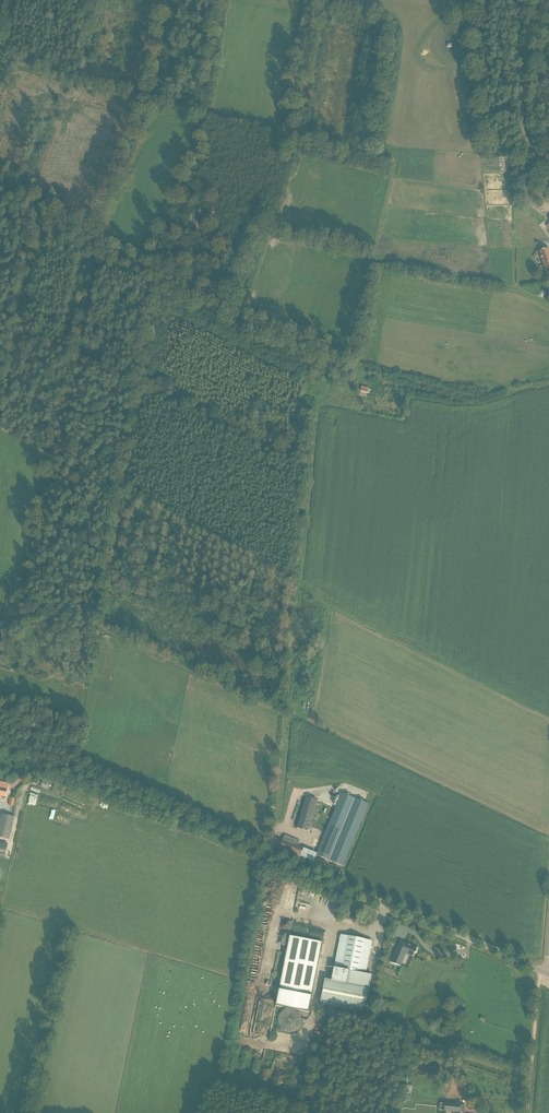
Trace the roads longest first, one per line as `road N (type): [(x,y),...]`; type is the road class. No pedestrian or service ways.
road 1 (track): [(548,307),(504,286),(378,261),(340,358),(0,191)]
road 2 (secondary): [(545,973),(0,745)]
road 3 (track): [(397,158),(0,48)]
road 4 (unclassified): [(548,177),(522,129),(515,0)]
road 5 (track): [(529,1112),(541,971)]

